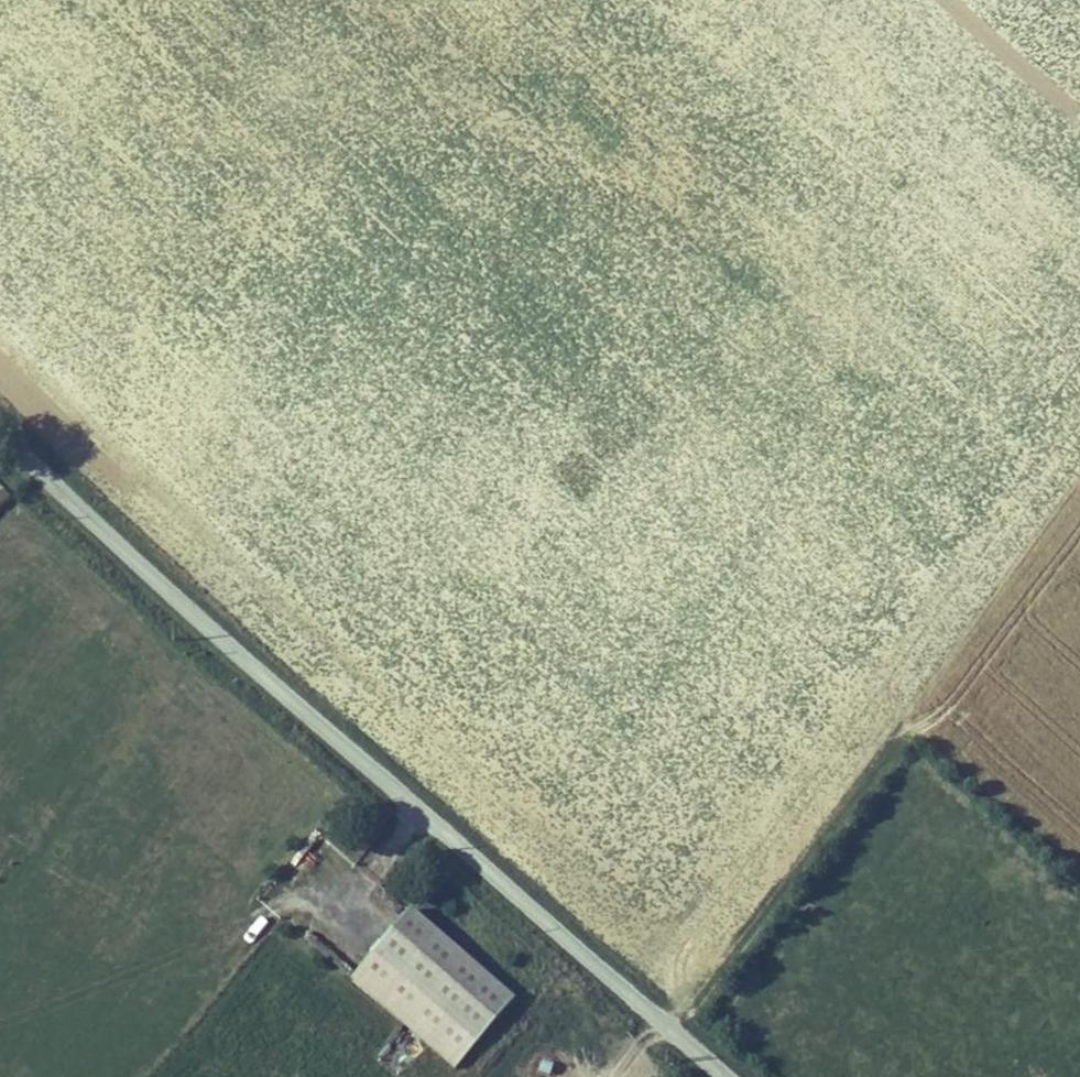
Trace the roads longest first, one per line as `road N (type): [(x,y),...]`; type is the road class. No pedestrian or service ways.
road 1 (unclassified): [(0,431),(349,755),(725,1076)]

